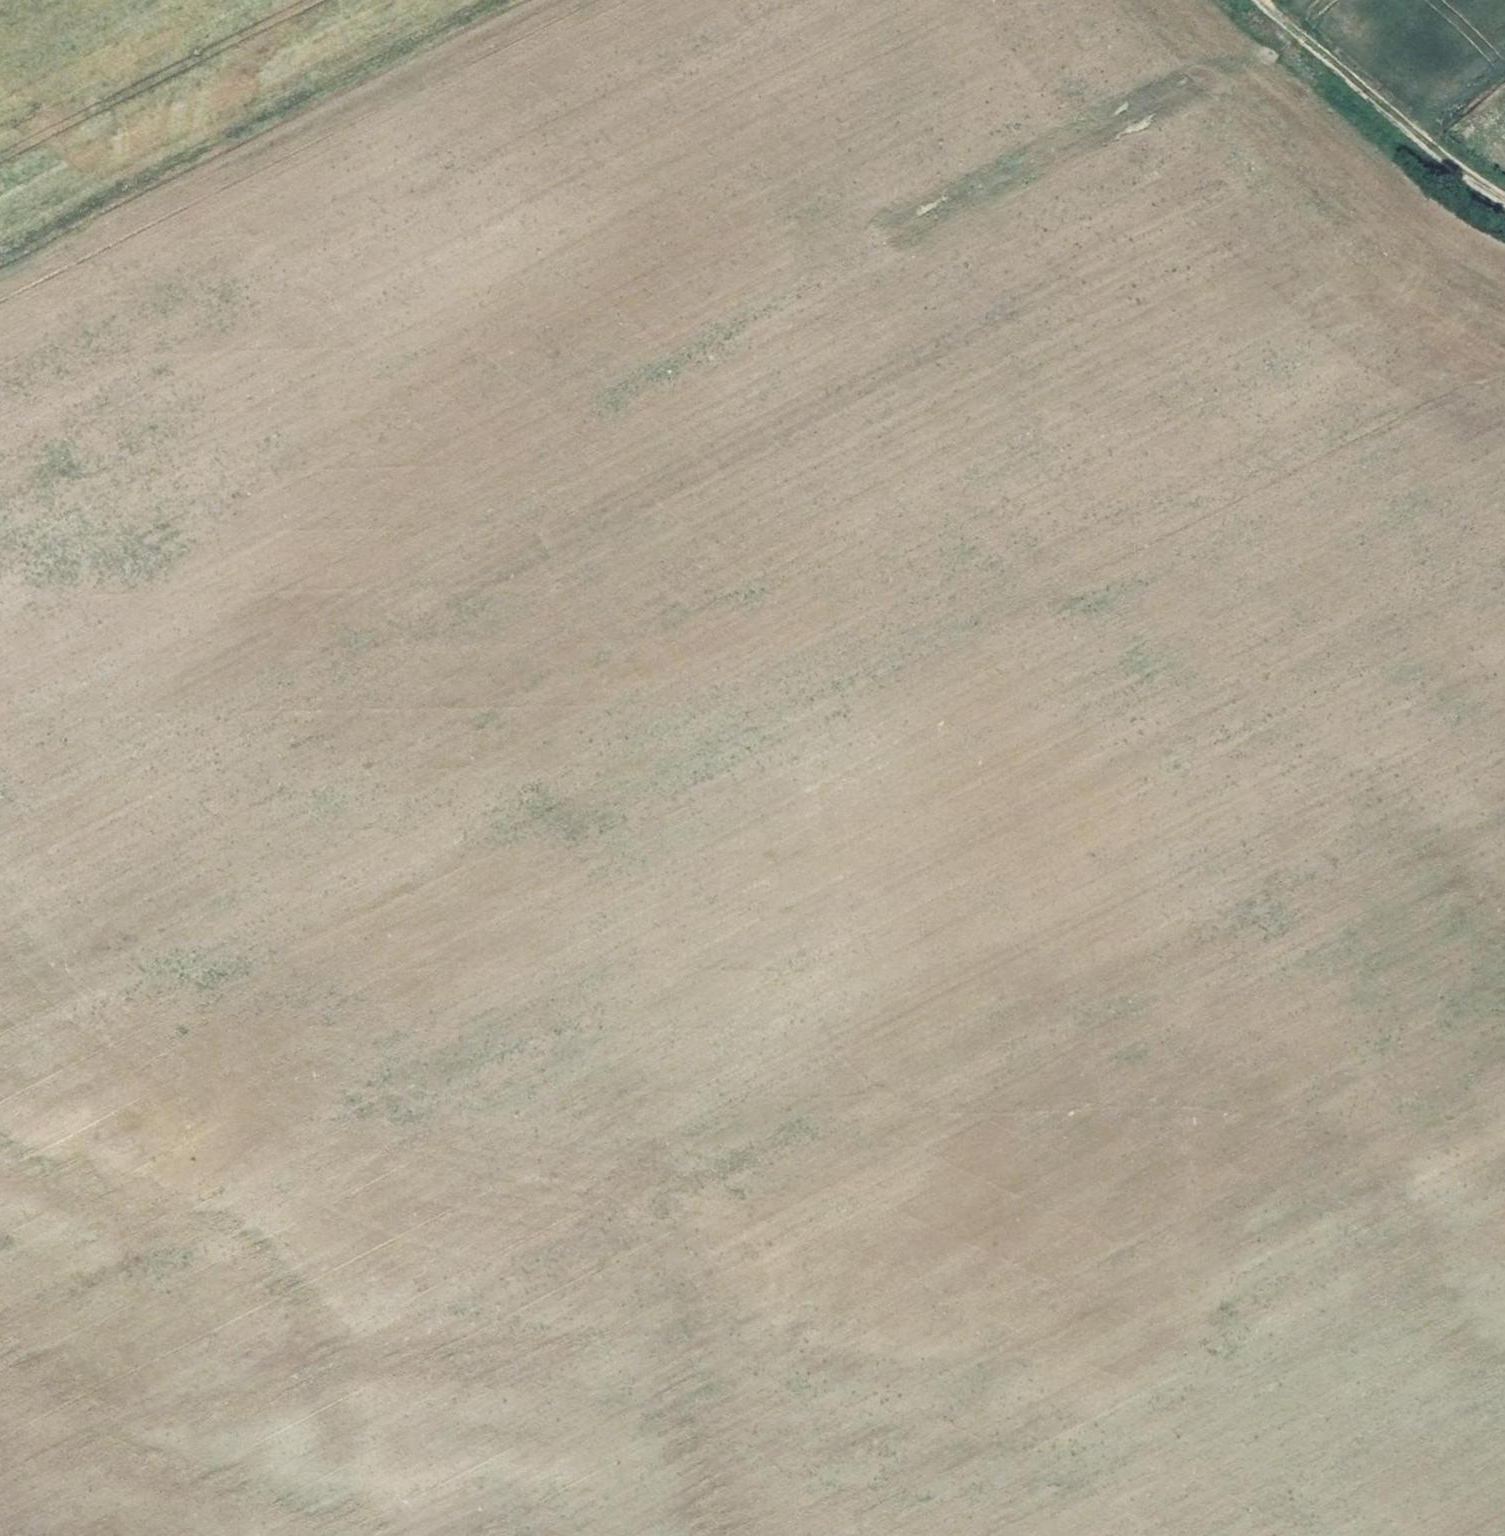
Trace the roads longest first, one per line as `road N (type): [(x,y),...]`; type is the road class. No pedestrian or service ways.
road 1 (track): [(1504,197),(1407,128),(1265,0)]

